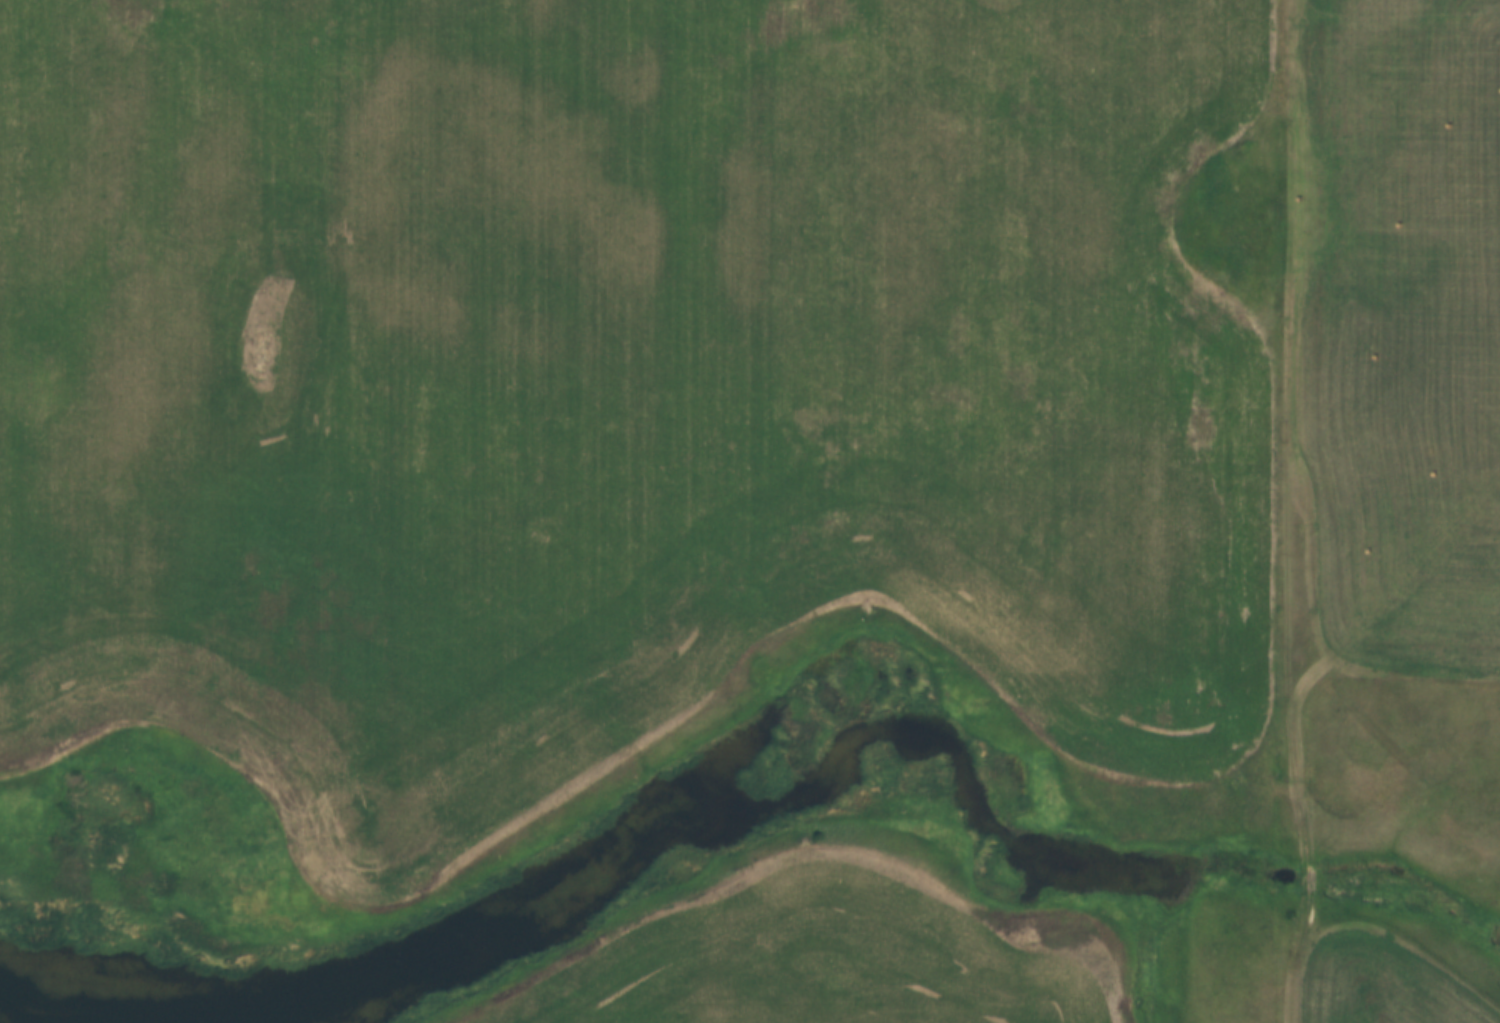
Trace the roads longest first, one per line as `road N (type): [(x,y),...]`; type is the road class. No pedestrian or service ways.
road 1 (track): [(1286,0),(1288,646),(1298,769),(1308,799),(1304,926),(1293,951),(1286,1022)]

